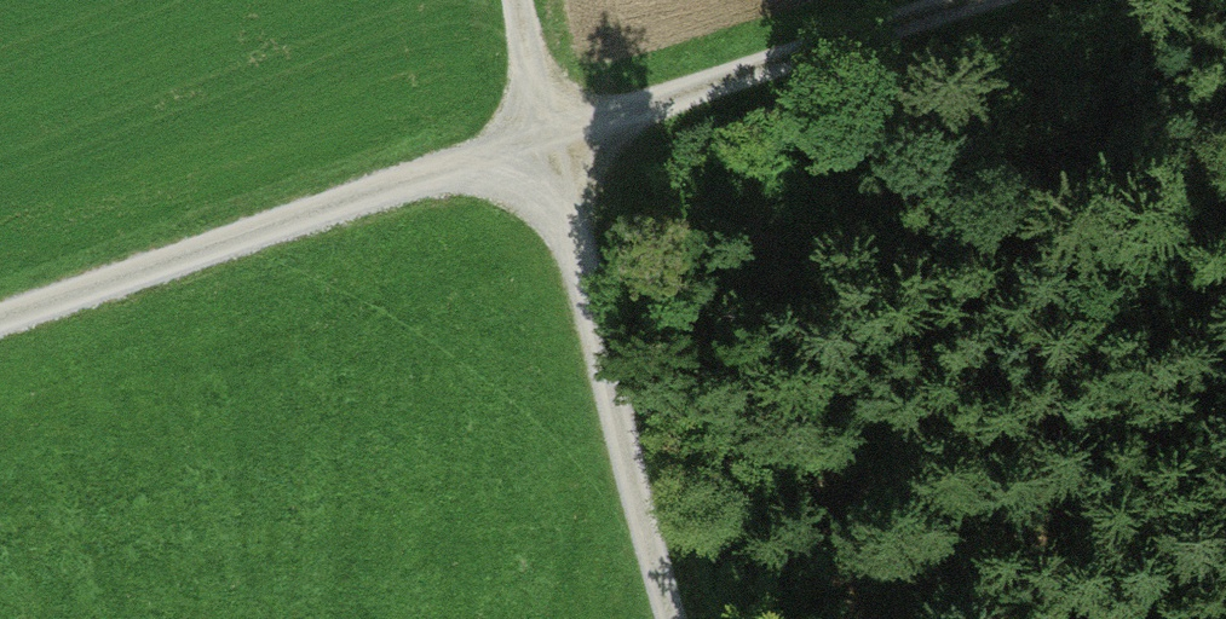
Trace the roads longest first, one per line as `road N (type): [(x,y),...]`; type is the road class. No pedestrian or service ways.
road 1 (track): [(957,0),(0,313)]
road 2 (track): [(528,0),(549,131),(669,618)]

